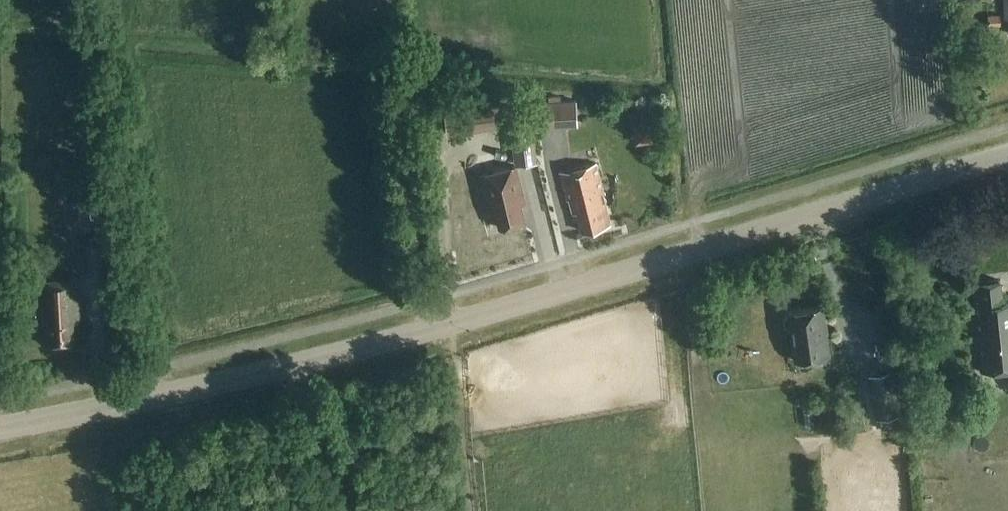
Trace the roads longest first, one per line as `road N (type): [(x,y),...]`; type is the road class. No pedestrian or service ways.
road 1 (tertiary): [(0,429),(239,379),(492,313),(1007,157)]
road 2 (track): [(364,510),(300,364)]

